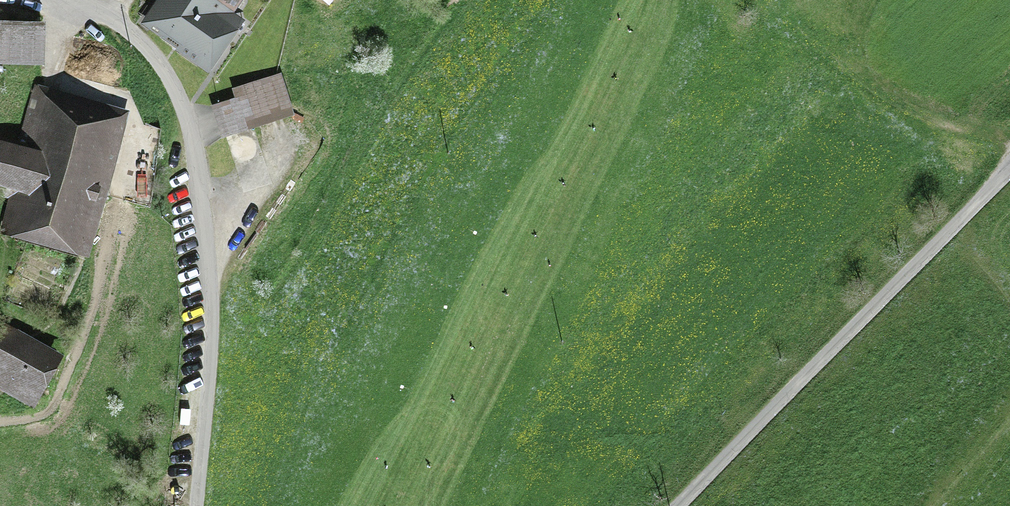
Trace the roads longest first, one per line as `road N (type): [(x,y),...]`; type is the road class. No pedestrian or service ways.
road 1 (unclassified): [(72,0),(151,50),(189,123),(211,325),(197,505)]
road 2 (unclassified): [(679,505),(1009,169)]
road 3 (track): [(1009,142),(934,123),(828,69),(732,0)]

